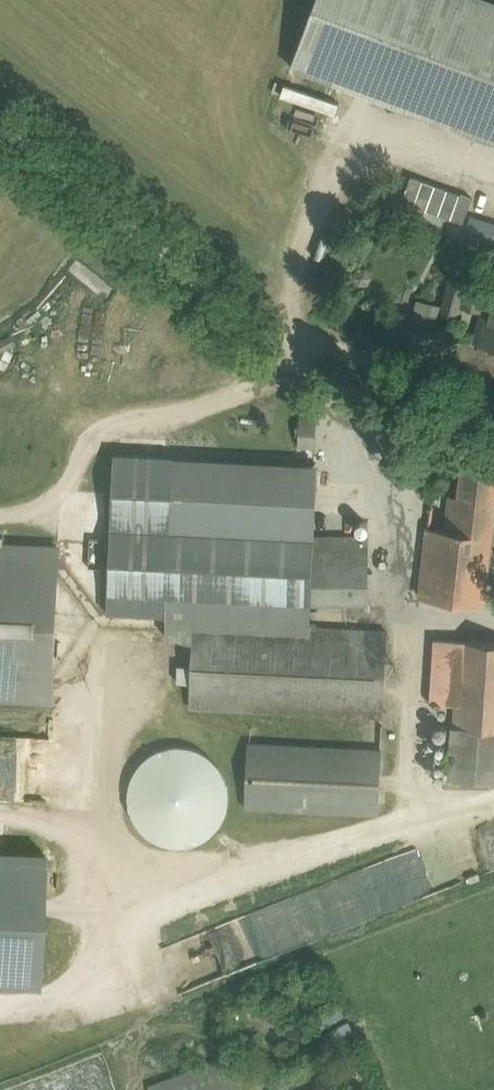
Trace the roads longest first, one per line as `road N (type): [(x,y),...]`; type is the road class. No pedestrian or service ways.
road 1 (track): [(493,415),(301,348),(0,127)]

